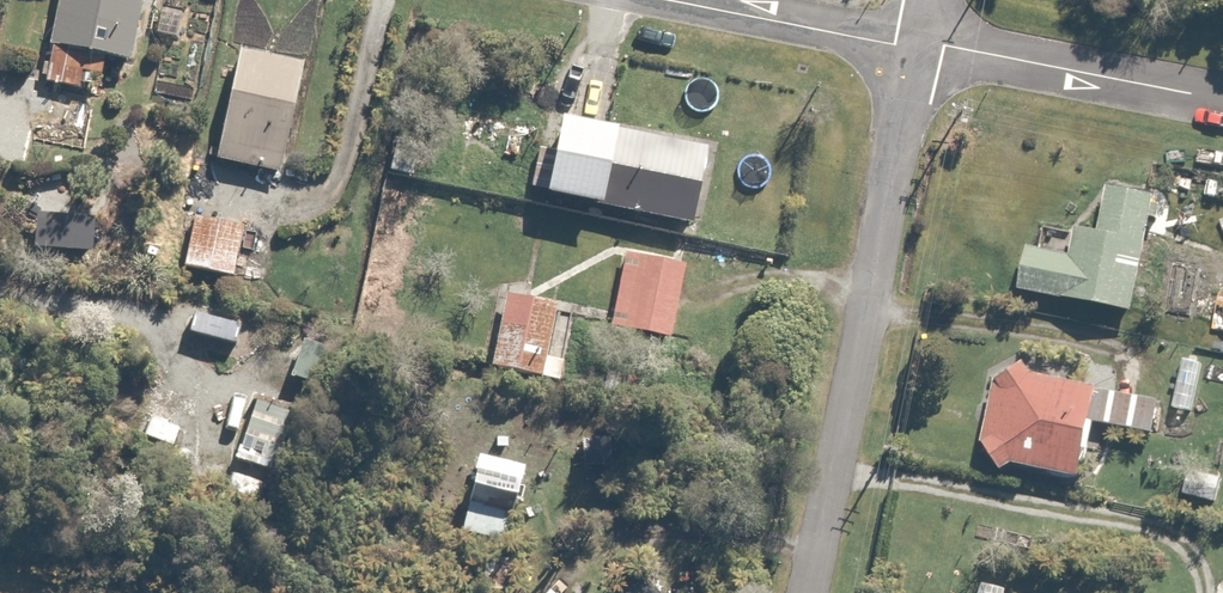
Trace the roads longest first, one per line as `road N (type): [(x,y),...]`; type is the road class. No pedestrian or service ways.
road 1 (residential): [(804,592),(919,46)]
road 2 (residential): [(1222,101),(919,46)]
road 3 (residential): [(919,46),(680,0)]

